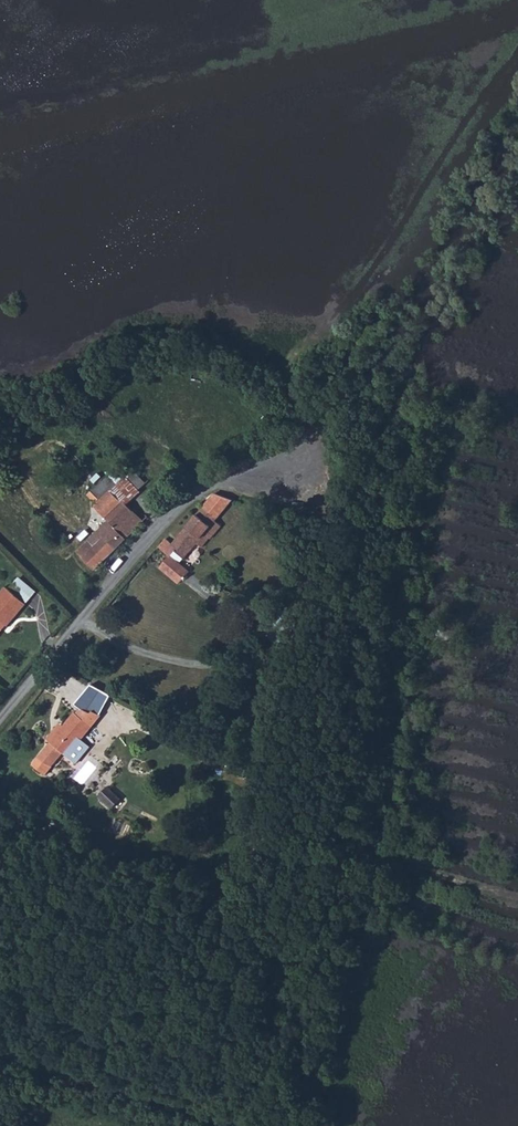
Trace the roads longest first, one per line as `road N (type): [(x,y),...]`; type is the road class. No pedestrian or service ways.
road 1 (unclassified): [(0,721),(172,512),(209,486),(317,452)]

